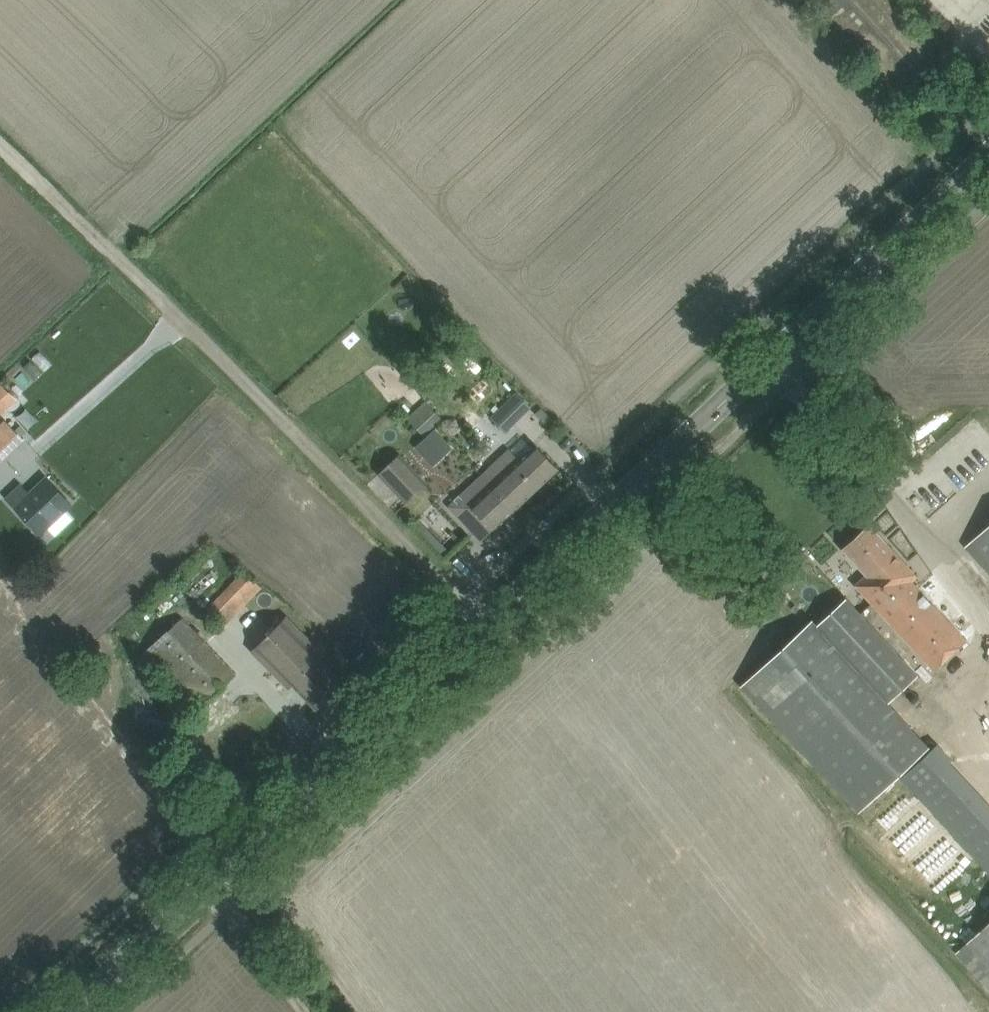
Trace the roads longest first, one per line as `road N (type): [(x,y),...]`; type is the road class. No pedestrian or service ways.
road 1 (secondary): [(70,1011),(988,160)]
road 2 (track): [(0,148),(484,630)]
road 3 (track): [(309,1011),(208,885)]

